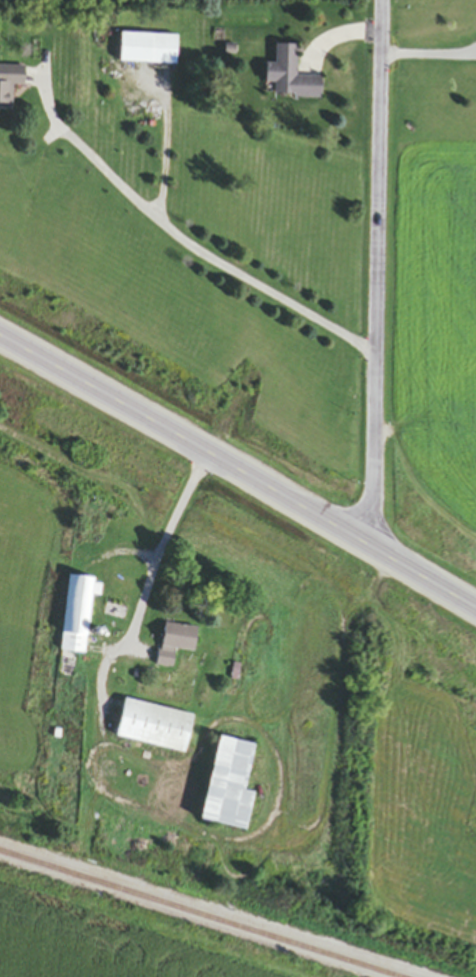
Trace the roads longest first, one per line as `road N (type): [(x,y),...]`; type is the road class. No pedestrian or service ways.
road 1 (trunk): [(0,340),(475,612)]
road 2 (residential): [(360,543),(371,508),(383,0)]
road 3 (track): [(92,819),(73,918),(123,939),(130,976)]

